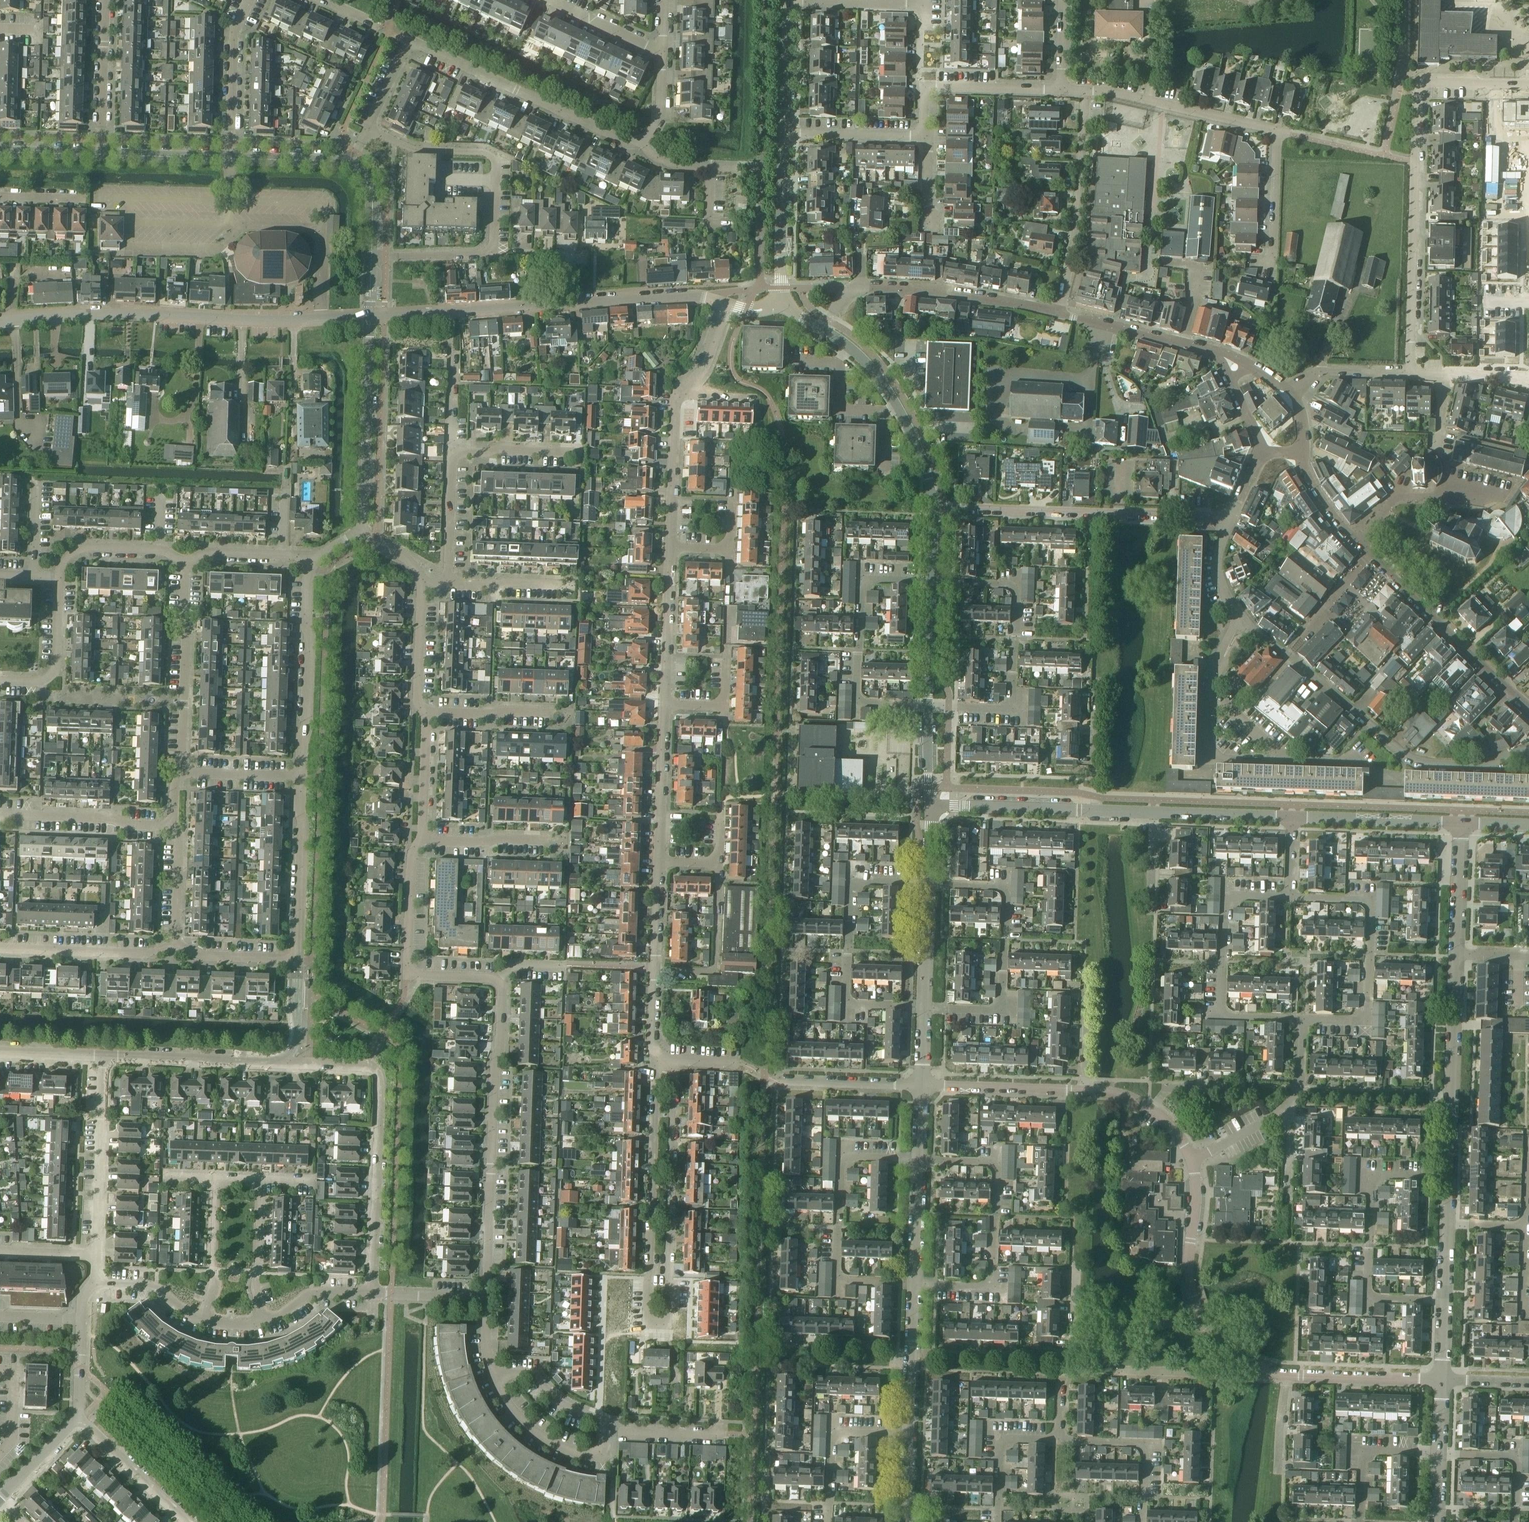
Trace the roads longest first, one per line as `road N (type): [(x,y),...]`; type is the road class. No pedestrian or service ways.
road 1 (residential): [(486,1298),(502,987),(492,977),(406,974),(418,841)]
road 2 (residential): [(1415,373),(1416,82),(1528,83)]
road 3 (residential): [(1061,90),(1277,130),(1273,264),(1250,263)]
road 4 (unclassified): [(0,320),(370,317)]
road 5 (residential): [(724,1436),(608,1432),(598,1456),(562,1449),(505,1400),(486,1342),(486,1298)]
road 6 (residential): [(367,129),(411,43),(624,141),(642,140)]
road 7 (residential): [(371,256),(490,252),(496,159),(409,149),(367,129)]
road 8 (residential): [(1528,748),(1475,766),(1408,759),(1243,620)]
road 9 (residential): [(373,1293),(380,1073),(367,1066),(284,1062)]
road 10 (residential): [(656,1057),(675,1059),(666,1335),(647,1335)]
road 11 (residential): [(927,707),(1013,710),(1016,584),(932,582)]
road 12 (residential): [(933,510),(1226,523)]
road 13 (residential): [(924,1008),(1002,1011),(1007,888),(927,885)]
road 14 (residential): [(647,1335),(656,1057)]
road 15 (residential): [(918,1160),(840,1159),(837,1281),(914,1284)]
road 16 (residential): [(927,885),(851,882),(848,952),(847,1005),(924,1008)]
road 17 (residential): [(914,1284),(991,1286),(994,1215),(992,1161),(918,1160)]
road 18 (residential): [(1449,1177),(1374,1175),(1368,1297),(1445,1299)]
road 19 (residential): [(932,582),(862,579),(858,650),(856,704),(927,707)]
road 20 (residential): [(725,303),(702,372),(676,394),(670,547)]
road 21 (residential): [(1289,897),(1240,894),(1225,903),(1220,1006),(1228,1016),(1305,1020)]
road 22 (residential): [(1305,1020),(1362,1020),(1370,910),(1362,899),(1289,897)]
road 23 (residential): [(1449,1177),(1458,954)]
road 24 (residential): [(300,777),(314,557)]
road 25 (residential): [(1528,711),(1371,558)]
road 26 (residential): [(1057,1441),(1071,1361),(1198,1313)]
road 27 (residential): [(363,531),(370,317)]
road 28 (residential): [(1060,312),(1080,200),(1086,100)]
road 29 (residential): [(1060,312),(903,287),(849,289)]
road 30 (residential): [(182,772),(190,563)]
road 31 (residential): [(96,1255),(104,1056)]
road 32 (residential): [(924,137),(924,87),(1061,90)]
road 33 (residential): [(298,959),(300,777)]
road 34 (residential): [(104,1056),(284,1062)]
road 35 (residential): [(175,943),(151,953),(0,947)]
road 36 (residential): [(921,1085),(1096,1091)]
road 37 (residential): [(1358,544),(1399,498),(1456,487),(1508,498)]
road 38 (residential): [(172,827),(0,812)]
road 39 (tertiary): [(1292,814),(1461,821)]
road 40 (residential): [(654,968),(715,970),(719,863)]
road 41 (tertiary): [(781,302),(784,134)]
road 42 (residential): [(909,1433),(833,1430),(830,1521)]
road 43 (residential): [(1142,1521),(1142,1442),(1057,1441)]
road 44 (tertiary): [(931,805),(1094,808)]
road 45 (residential): [(229,159),(233,31),(249,0)]
road 46 (residential): [(1213,350),(1060,312)]
road 47 (residential): [(670,547),(664,704)]
road 48 (residential): [(664,704),(658,861)]
road 49 (residential): [(569,302),(685,295),(725,303)]
road 50 (residential): [(101,155),(105,0)]
road 51 (residential): [(1289,1376),(1443,1380)]
road 52 (residential): [(0,680),(43,681),(57,669),(60,577)]
road 53 (residential): [(1198,1313),(1188,1271),(1193,1161)]
road 54 (residential): [(1439,1452),(1360,1448),(1359,1521)]
road 55 (residential): [(186,1521),(78,1418)]
road 56 (residential): [(909,1433),(914,1284)]
road 57 (residential): [(1290,762),(1215,759),(1205,744),(1207,689)]
road 58 (residential): [(1515,1521),(1518,1455),(1439,1452)]
road 59 (residential): [(265,1323),(256,1286),(258,1179)]
road 60 (residential): [(216,1178),(213,1280),(200,1317)]
road 61 (residential): [(78,1418),(81,1300),(95,1283)]
road 62 (residential): [(784,134),(924,137)]
road 63 (tertiary): [(1153,810),(1292,814)]
road 64 (residential): [(782,1081),(921,1085)]
road 65 (residential): [(1057,1441),(999,1440),(997,1521)]
road 66 (residential): [(920,4),(786,1)]
road 67 (residential): [(1458,954),(1461,821)]
road 68 (tertiary): [(784,134),(786,1)]
road 69 (residential): [(425,711),(415,696),(421,583)]
road 70 (residential): [(448,583),(450,452)]
road 71 (residential): [(1292,392),(1316,371),(1415,373)]
road 72 (residential): [(418,841),(425,711)]
road 73 (residential): [(1094,808),(1100,678)]
road 74 (residential): [(418,841),(547,838)]
road 75 (unclassified): [(229,159),(101,155)]
road 76 (residential): [(425,711),(553,709)]
road 77 (residential): [(298,959),(198,956),(175,943)]
road 78 (residential): [(1193,1161),(1148,1106),(1096,1091)]
road 79 (tertiary): [(927,707),(932,582)]
road 80 (residential): [(914,1284),(918,1160)]
road 81 (residential): [(924,1008),(927,885)]
road 82 (residential): [(662,52),(551,0)]
road 83 (unclassified): [(350,167),(229,159)]
road 84 (residential): [(571,449),(450,452)]

